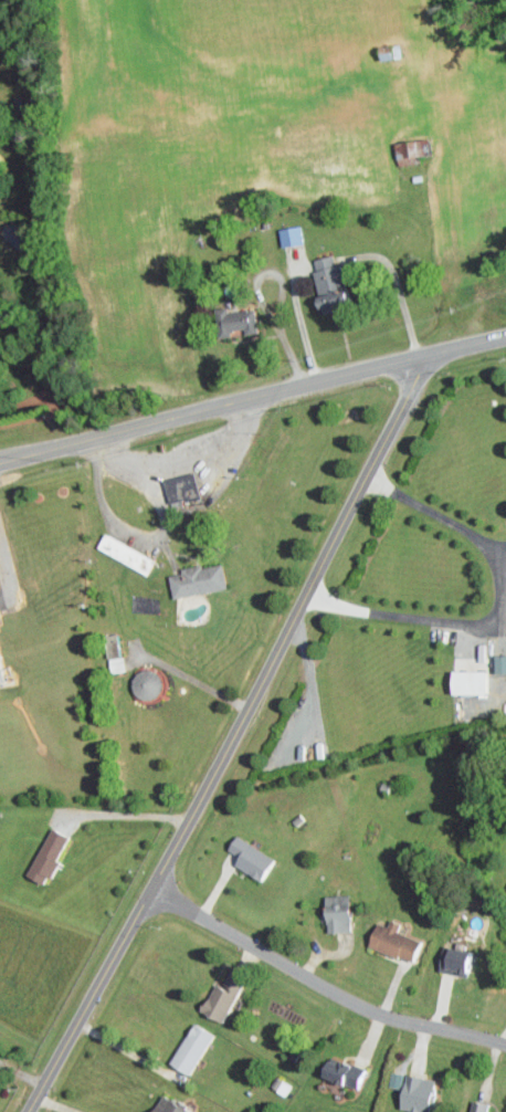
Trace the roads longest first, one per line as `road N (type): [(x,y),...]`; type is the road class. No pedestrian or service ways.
road 1 (residential): [(30,1111),(333,553),(421,356)]
road 2 (primary): [(0,462),(505,336)]
road 3 (residential): [(149,895),(345,999),(505,1049)]

